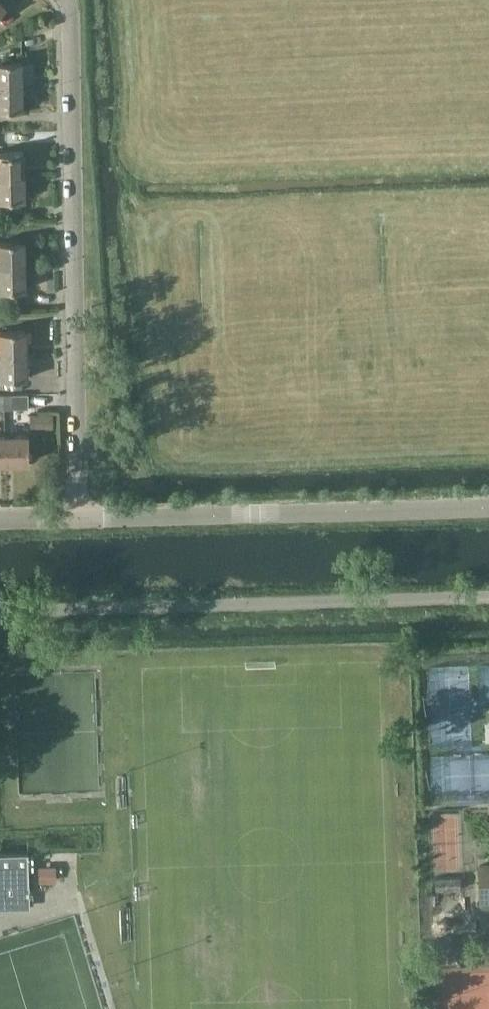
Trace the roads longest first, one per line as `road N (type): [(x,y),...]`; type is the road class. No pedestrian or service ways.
road 1 (residential): [(79,520),(65,0)]
road 2 (unclassified): [(0,611),(488,596)]
road 3 (residential): [(79,520),(488,507)]

